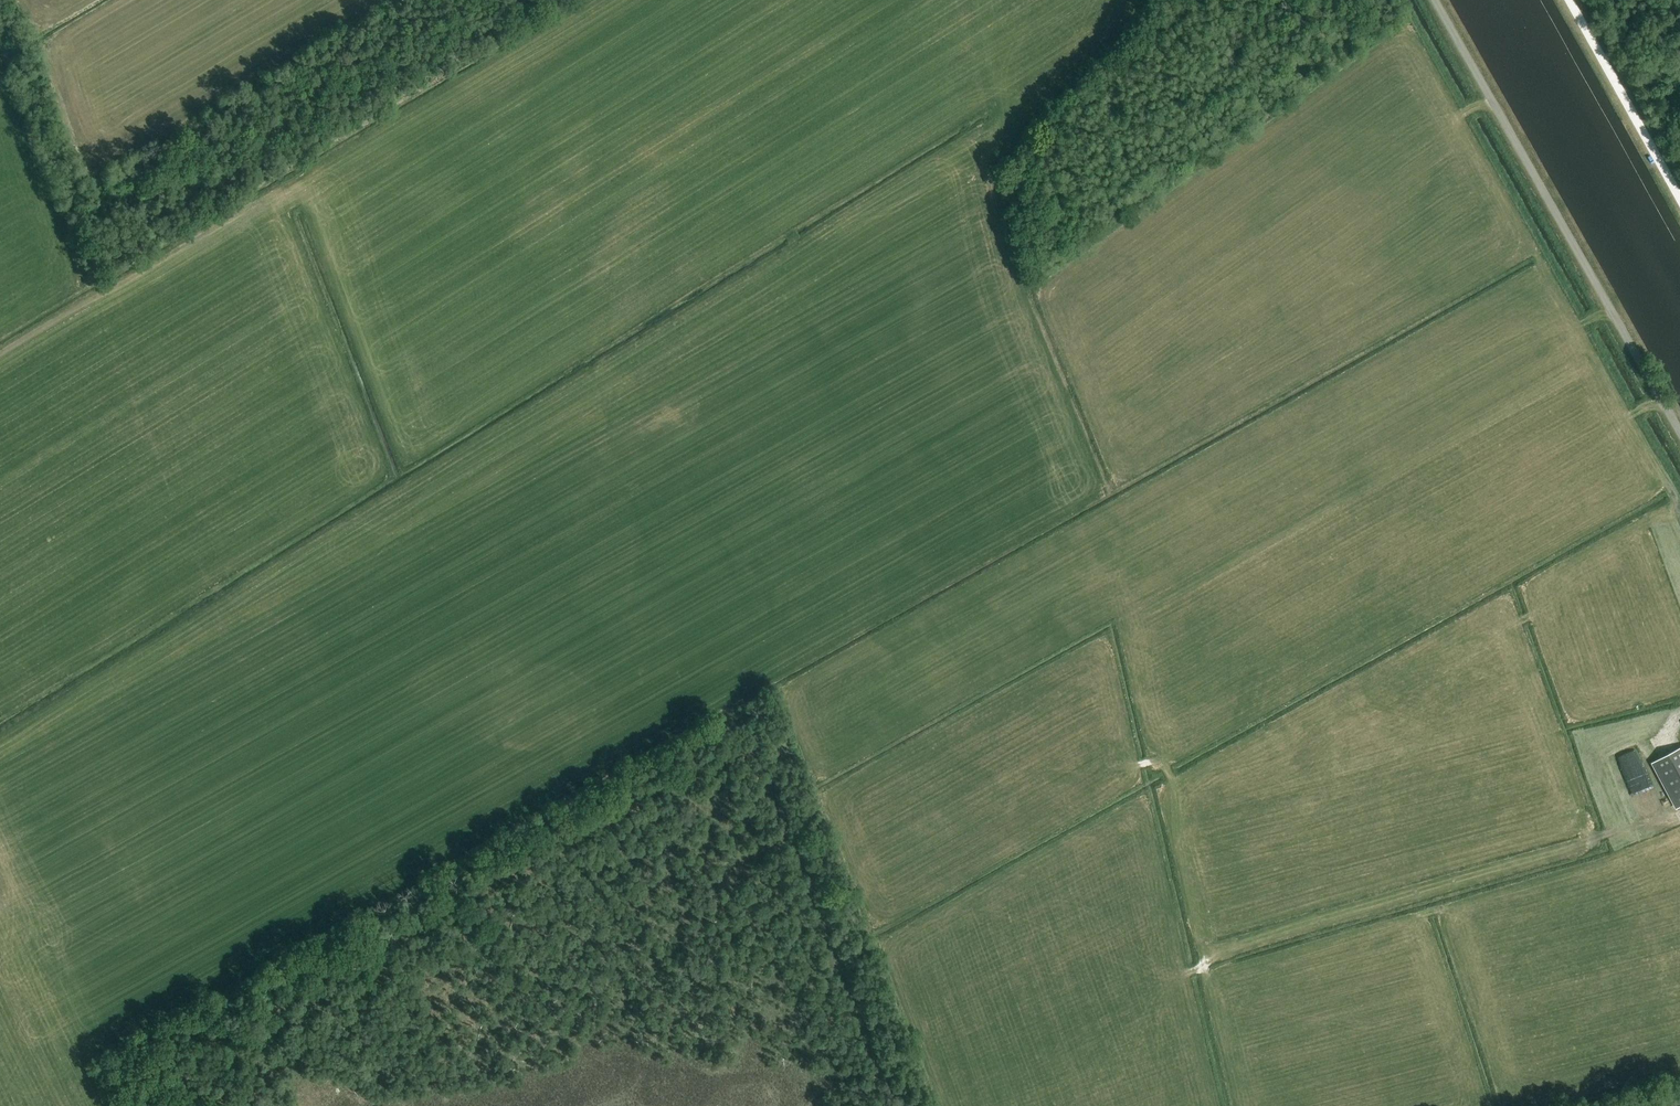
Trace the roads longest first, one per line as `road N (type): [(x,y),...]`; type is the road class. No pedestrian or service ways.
road 1 (unclassified): [(1679,431),(1435,0)]

